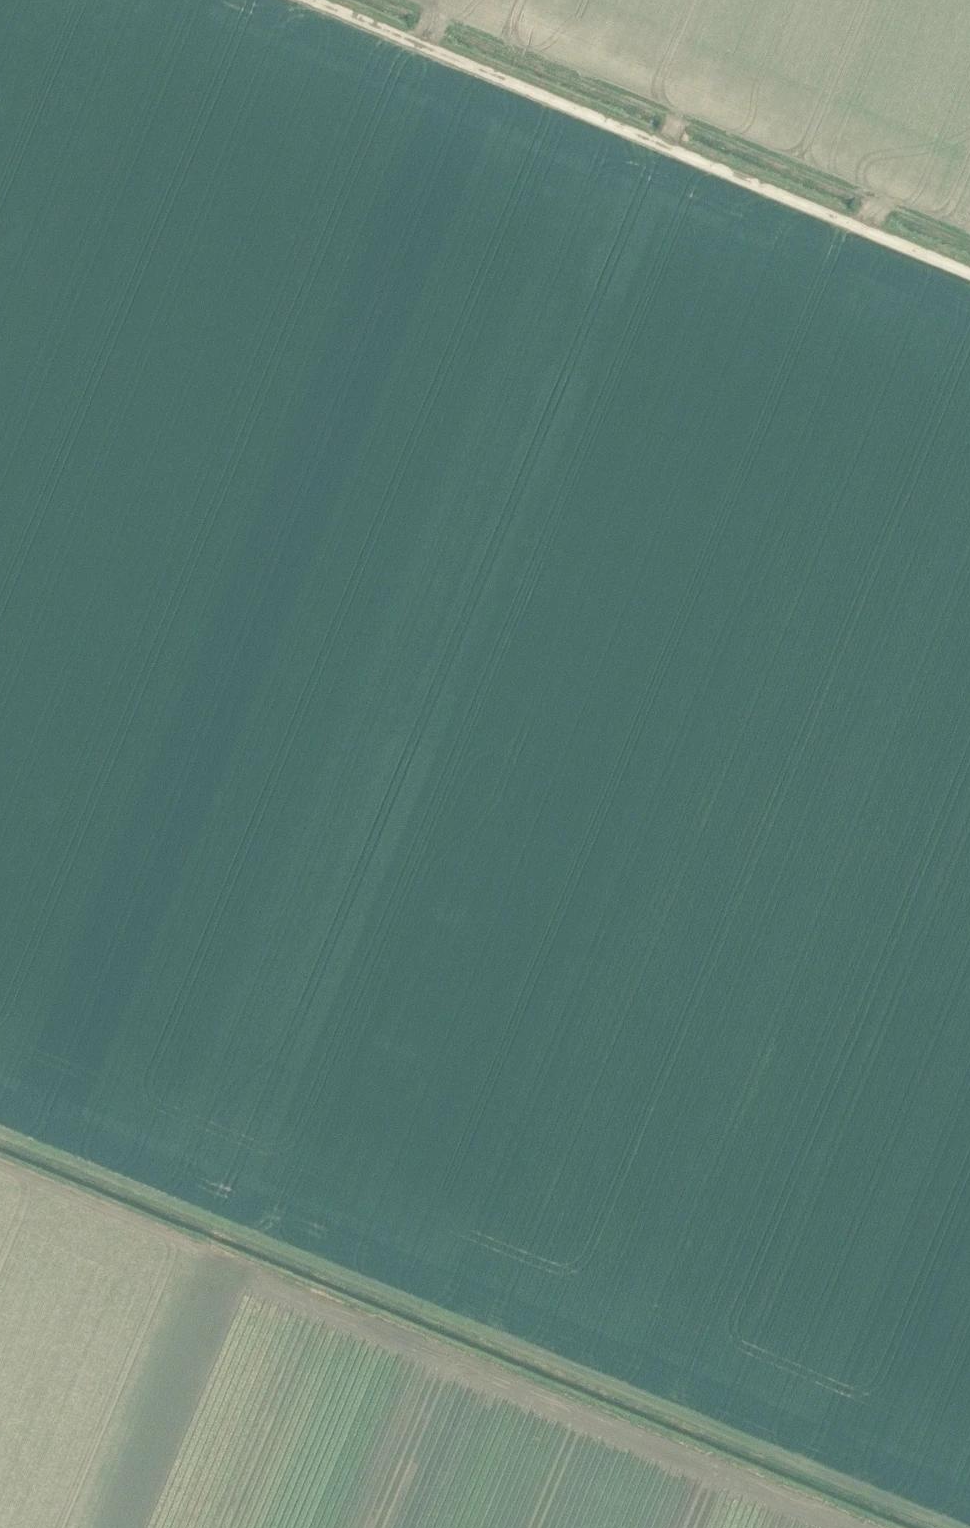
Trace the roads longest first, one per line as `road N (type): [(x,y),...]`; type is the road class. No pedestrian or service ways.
road 1 (track): [(313,0),(969,272)]

